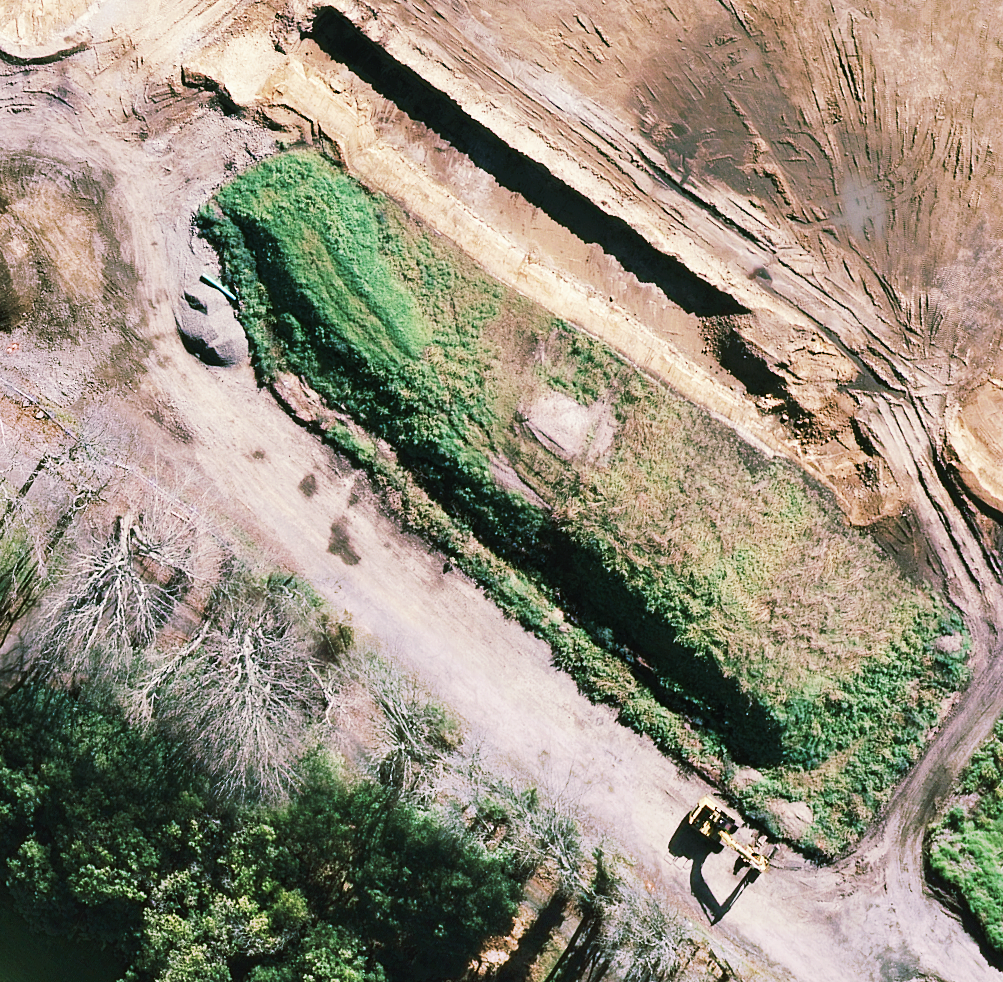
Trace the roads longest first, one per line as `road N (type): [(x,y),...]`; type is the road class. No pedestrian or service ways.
road 1 (track): [(680,981),(0,417)]
road 2 (track): [(827,981),(585,788),(229,447)]
road 3 (motorway): [(1002,360),(616,106),(428,0)]
road 4 (motorway): [(664,0),(1002,222)]

